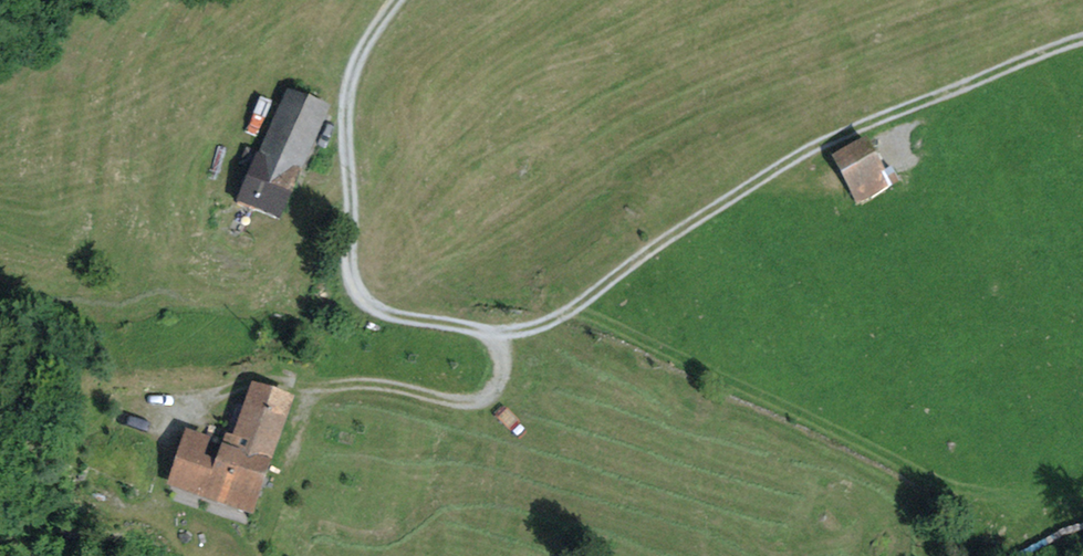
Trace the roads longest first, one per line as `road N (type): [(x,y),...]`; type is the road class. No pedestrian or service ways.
road 1 (track): [(399,0),(358,66),(347,131),(353,259),(371,300),(491,328),(564,317),(648,253),(825,143),(1082,41)]
road 2 (track): [(577,306),(973,489),(1082,502)]
road 3 (track): [(491,328),(505,366),(496,392),(479,401),(379,384),(253,379),(181,407)]

